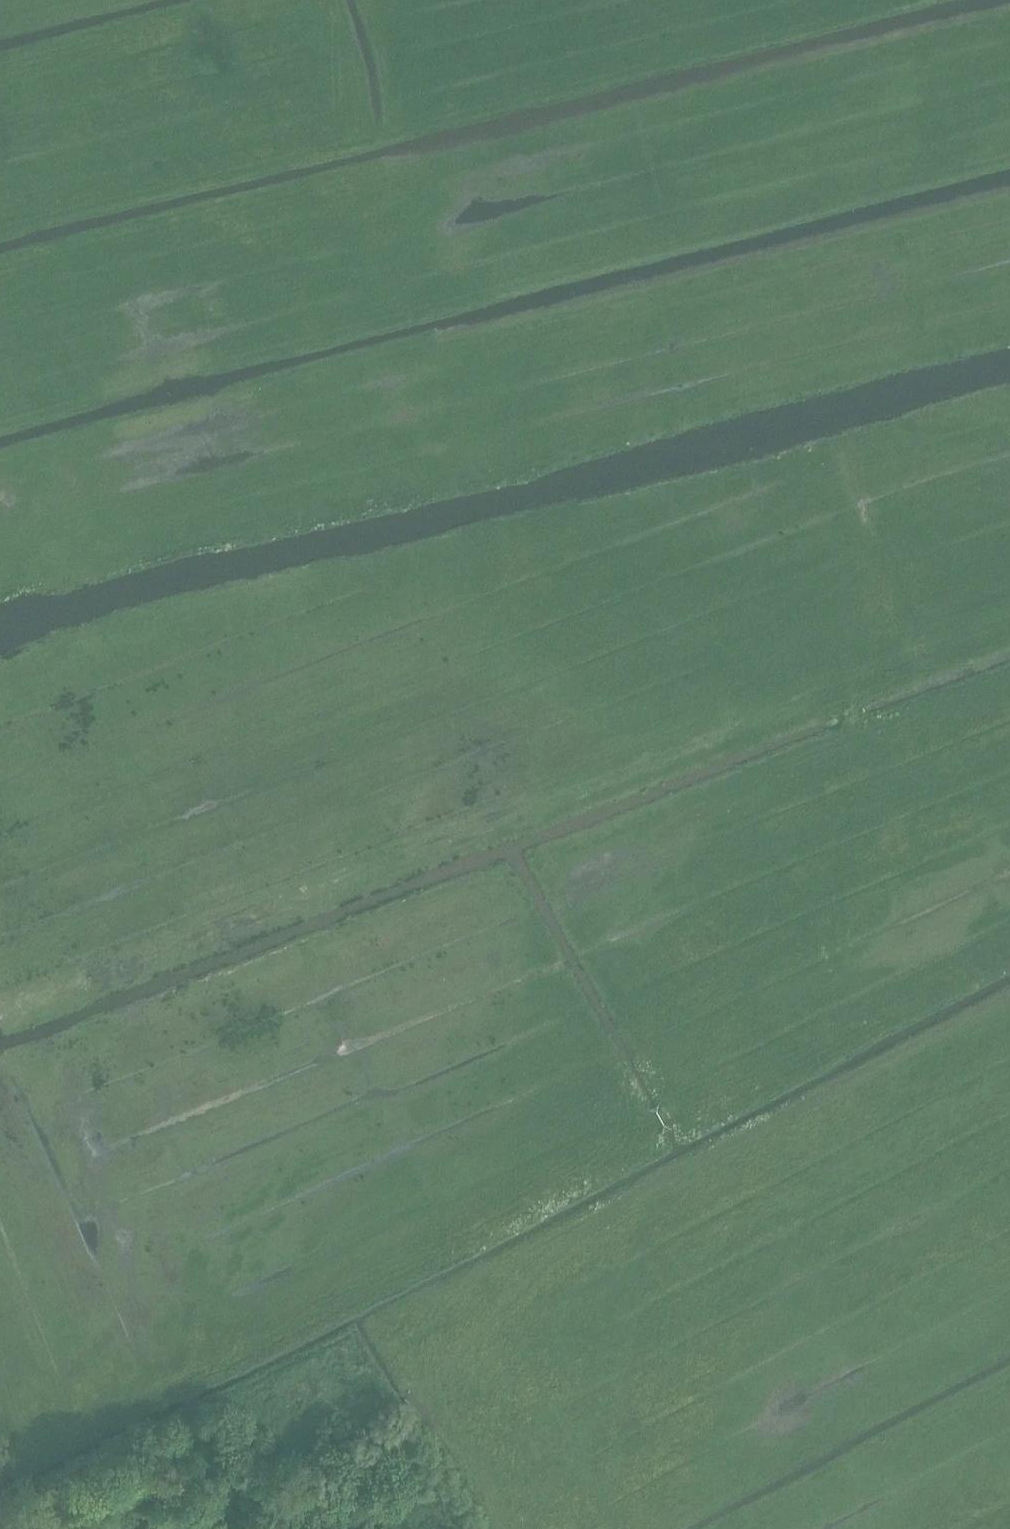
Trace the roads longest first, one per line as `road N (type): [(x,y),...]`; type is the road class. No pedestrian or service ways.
road 1 (track): [(1009,994),(708,1153),(570,1243),(423,1404)]

